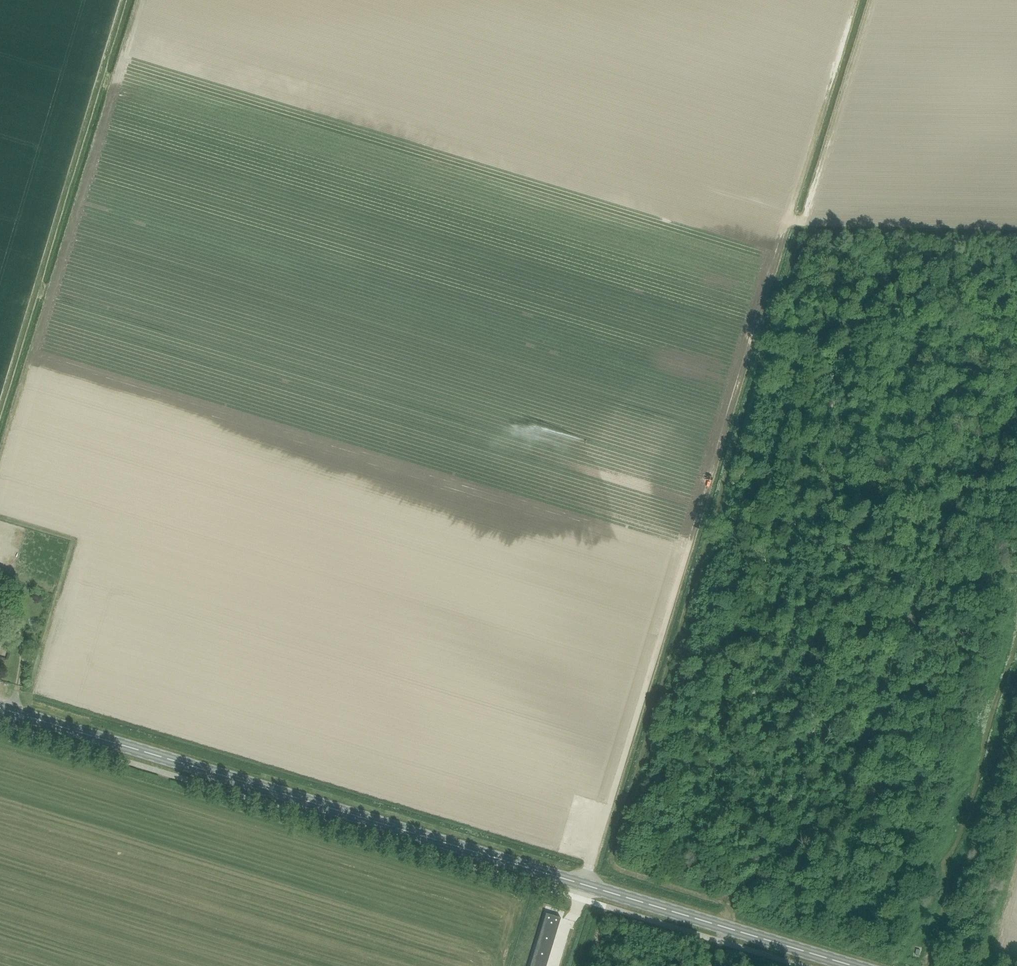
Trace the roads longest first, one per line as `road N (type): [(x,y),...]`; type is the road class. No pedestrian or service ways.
road 1 (secondary): [(853,965),(0,709)]

